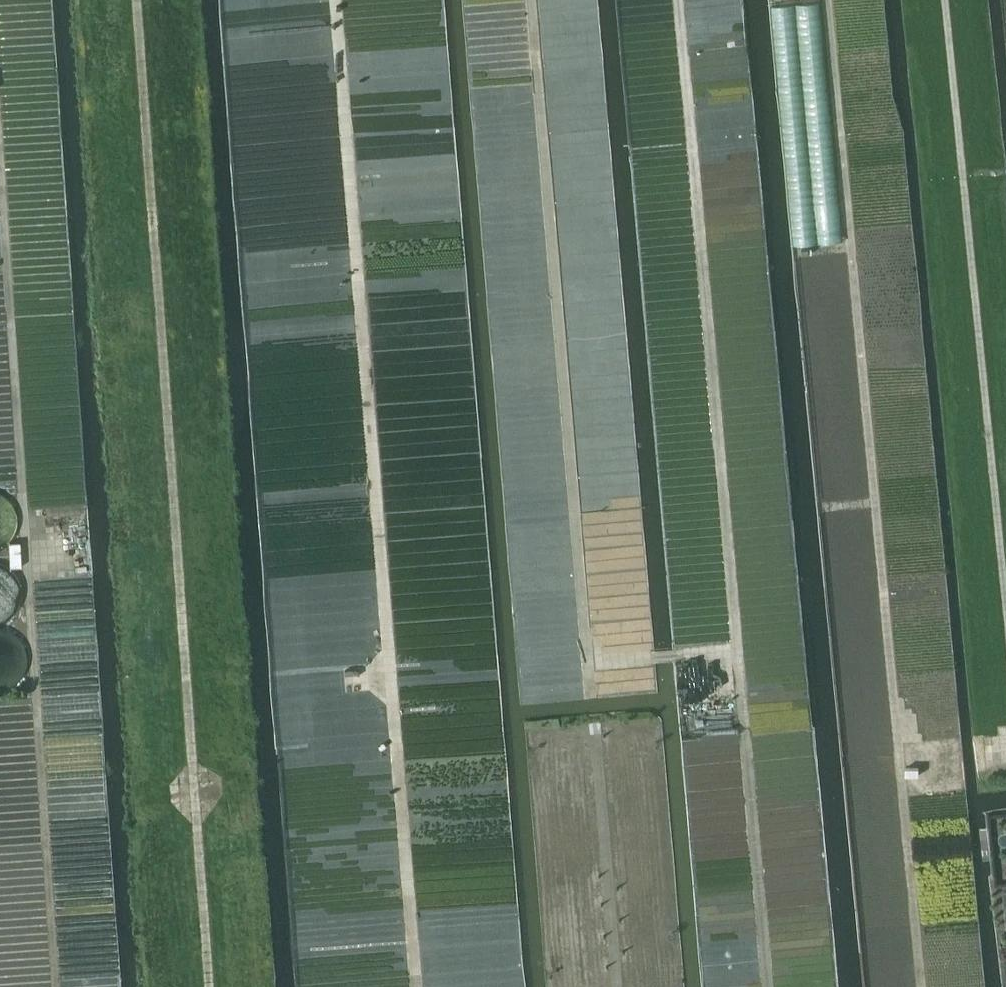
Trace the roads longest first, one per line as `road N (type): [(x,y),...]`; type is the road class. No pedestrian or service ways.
road 1 (track): [(921,986),(897,626),(830,0)]
road 2 (track): [(767,986),(677,0)]
road 3 (track): [(414,986),(330,0)]
road 4 (track): [(209,986),(137,0)]
road 5 (track): [(56,986),(0,161)]
road 6 (track): [(737,650),(587,662),(531,0)]
road 7 (track): [(616,986),(596,738)]

